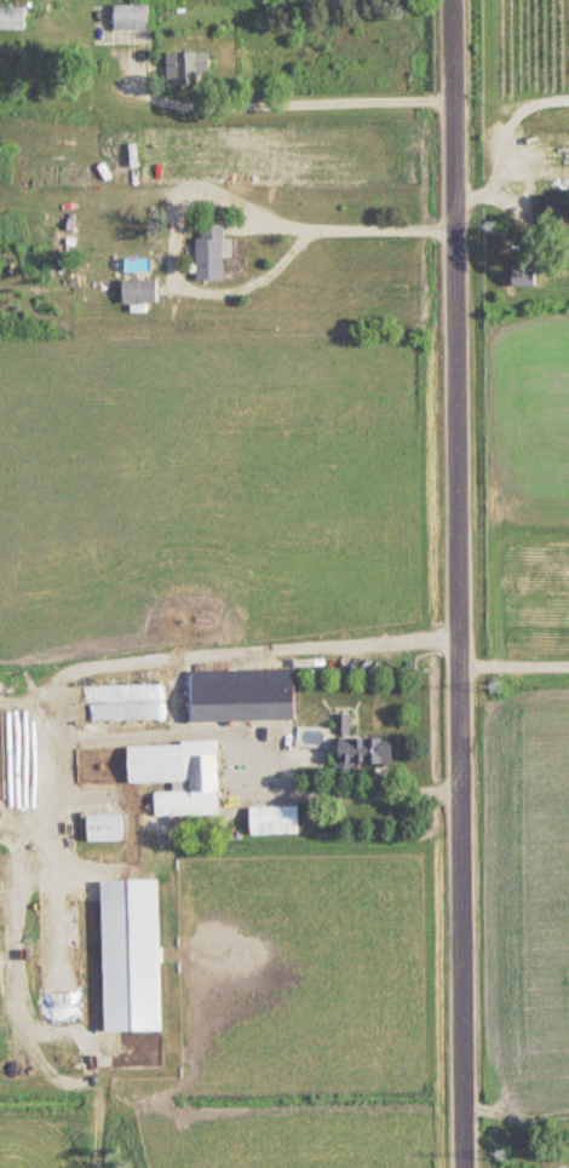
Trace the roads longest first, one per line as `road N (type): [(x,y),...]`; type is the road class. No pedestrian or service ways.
road 1 (residential): [(464,1167),(452,0)]

